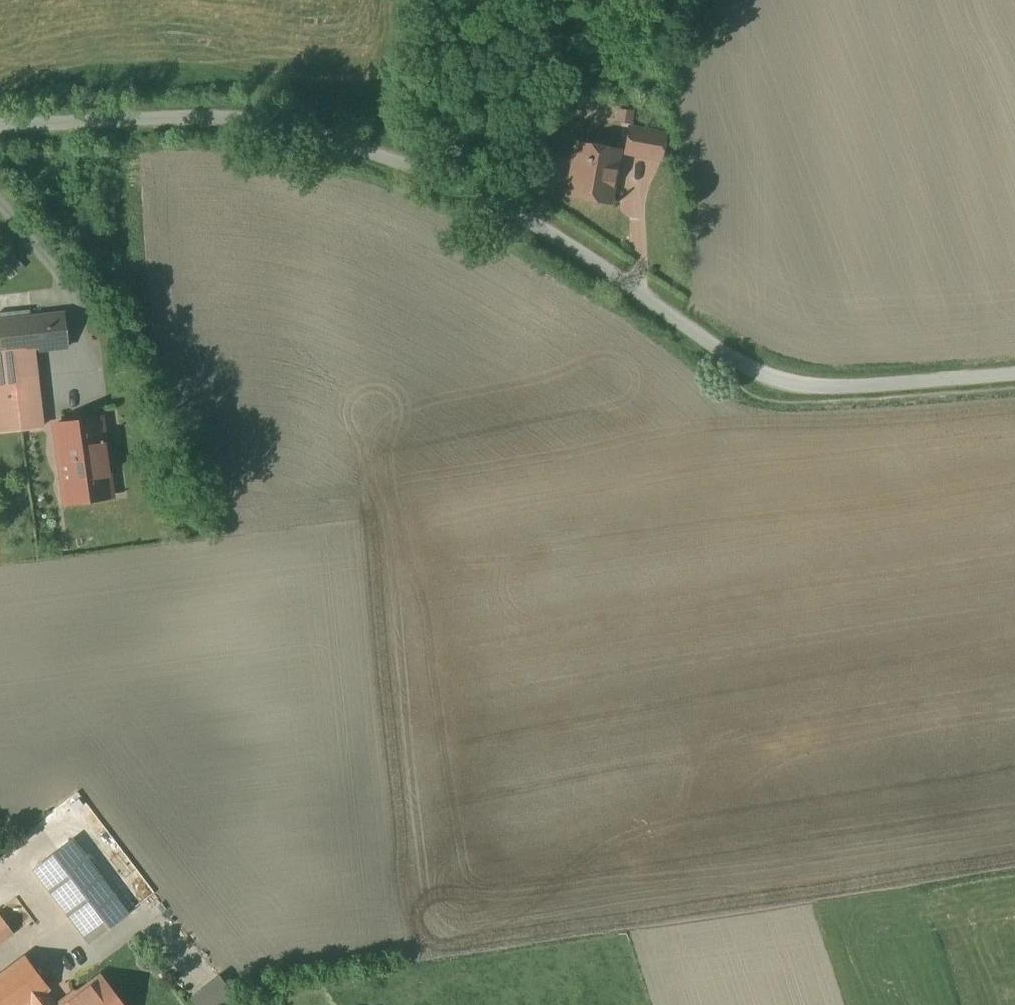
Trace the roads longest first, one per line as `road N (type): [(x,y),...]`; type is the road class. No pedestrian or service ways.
road 1 (unclassified): [(1014,378),(831,393),(761,380),(572,250),(484,203),(302,134),(234,122),(0,130)]

